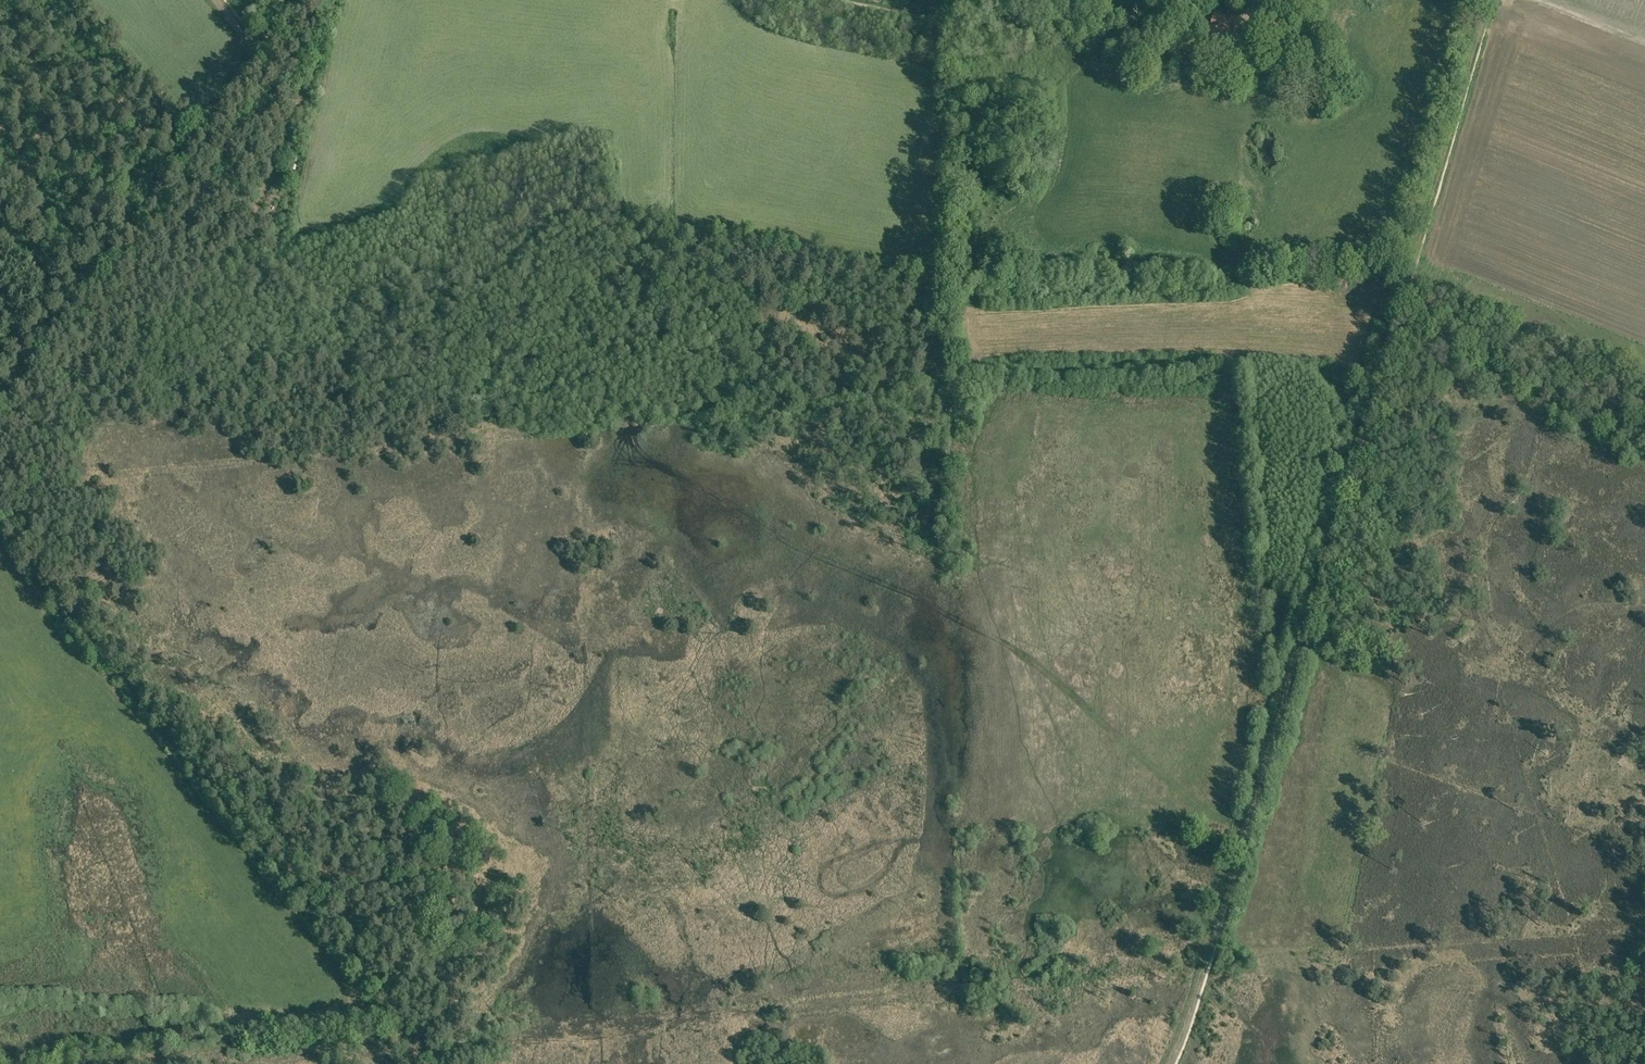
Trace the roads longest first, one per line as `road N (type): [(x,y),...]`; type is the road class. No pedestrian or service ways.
road 1 (track): [(1489,0),(1170,1063)]
road 2 (track): [(0,399),(293,0)]
road 3 (track): [(897,0),(952,11),(1117,14),(1160,0)]

